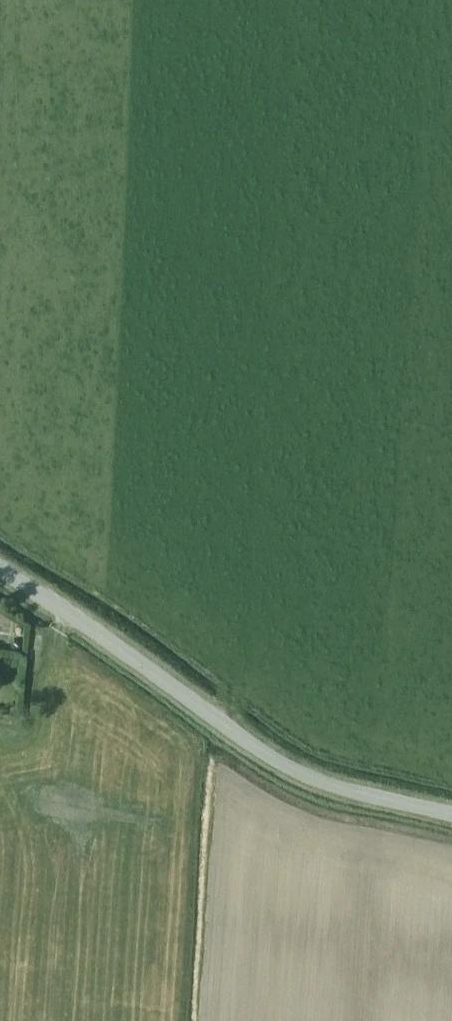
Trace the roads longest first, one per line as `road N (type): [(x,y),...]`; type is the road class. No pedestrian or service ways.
road 1 (tertiary): [(451,817),(342,789),(285,764),(0,567)]

